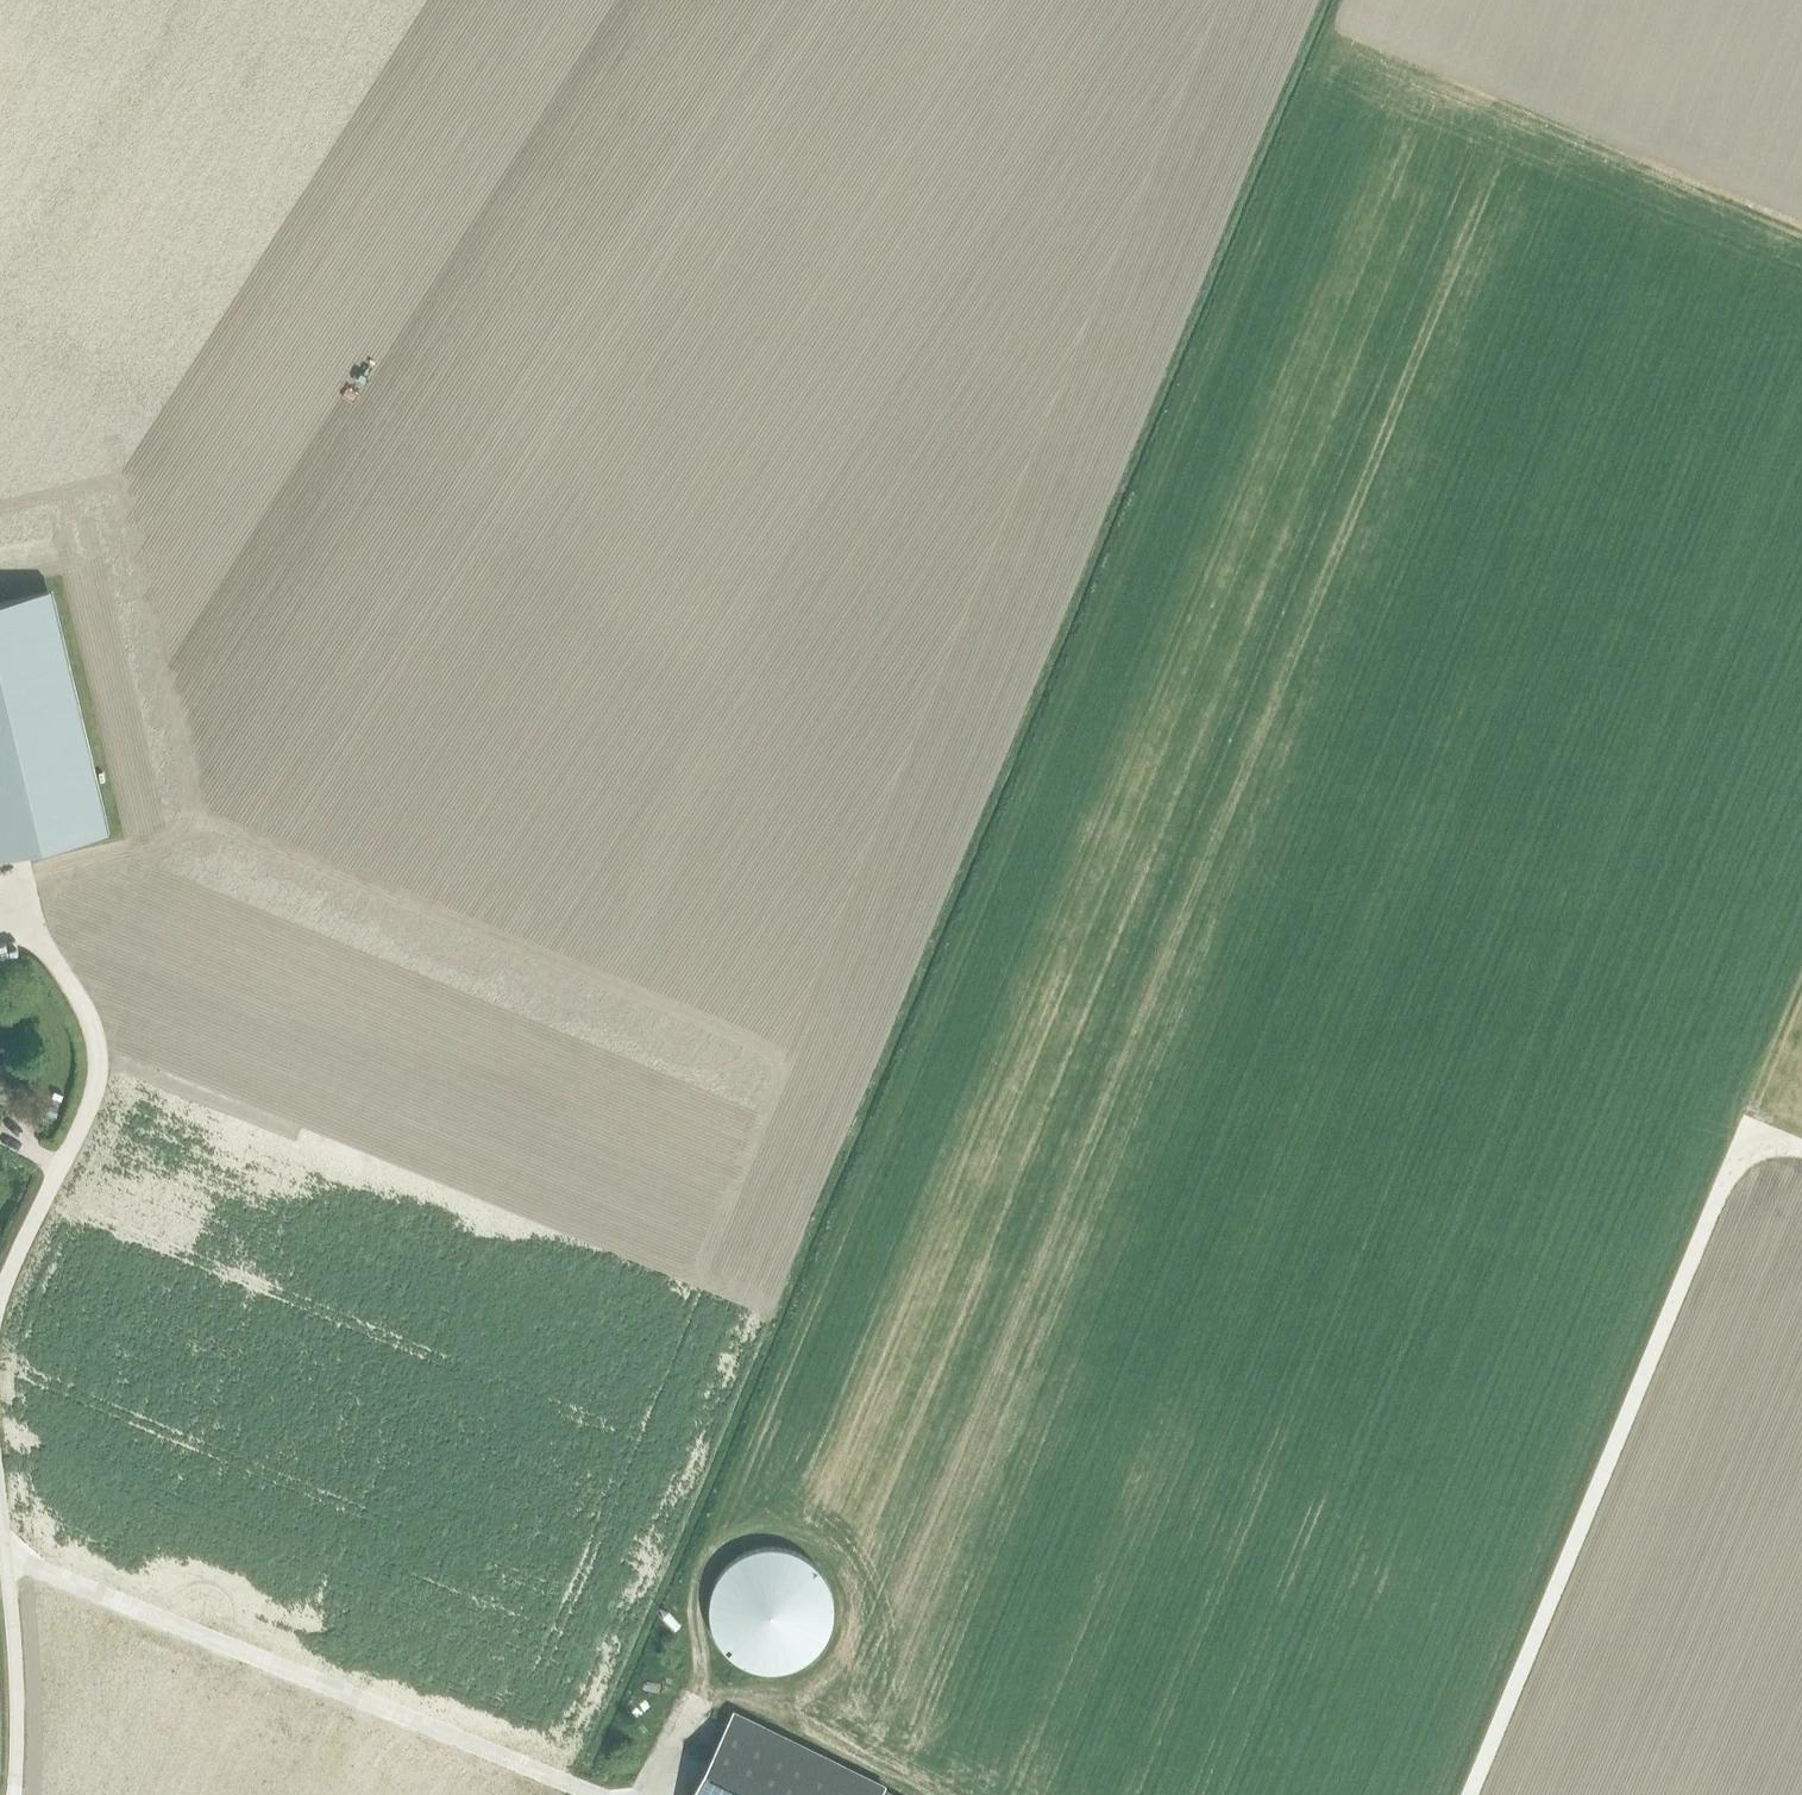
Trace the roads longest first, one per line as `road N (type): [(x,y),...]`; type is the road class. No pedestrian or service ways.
road 1 (track): [(1801,1150),(1758,1152),(1725,1187),(1470,1794)]

